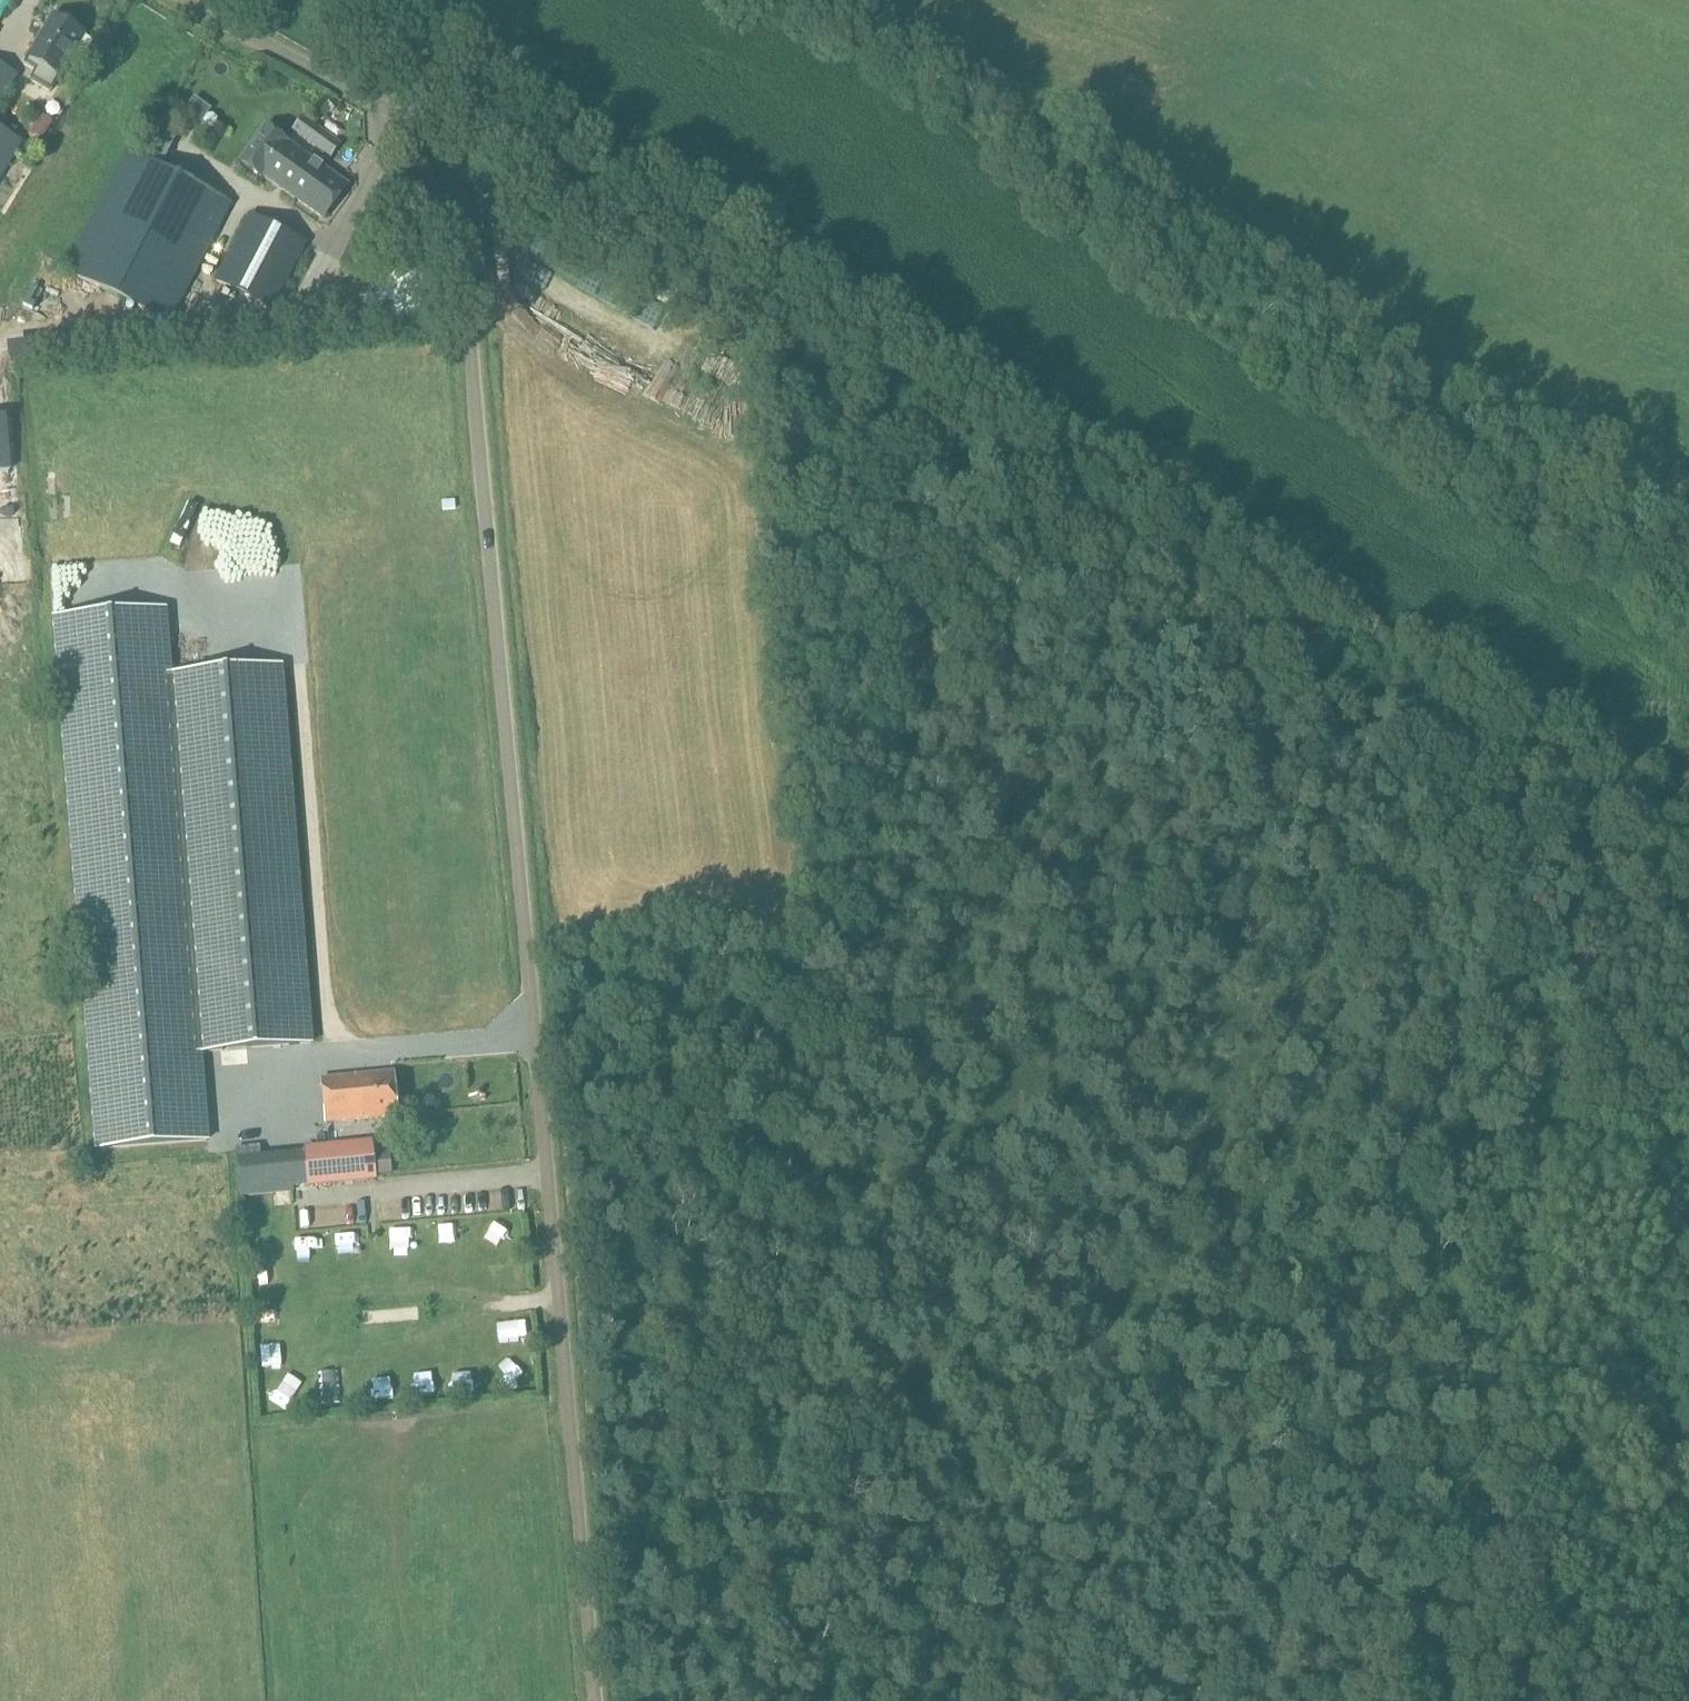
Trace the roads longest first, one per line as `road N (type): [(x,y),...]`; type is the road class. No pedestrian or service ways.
road 1 (track): [(594,1700),(463,226),(448,154),(211,0)]
road 2 (track): [(477,0),(419,135)]

